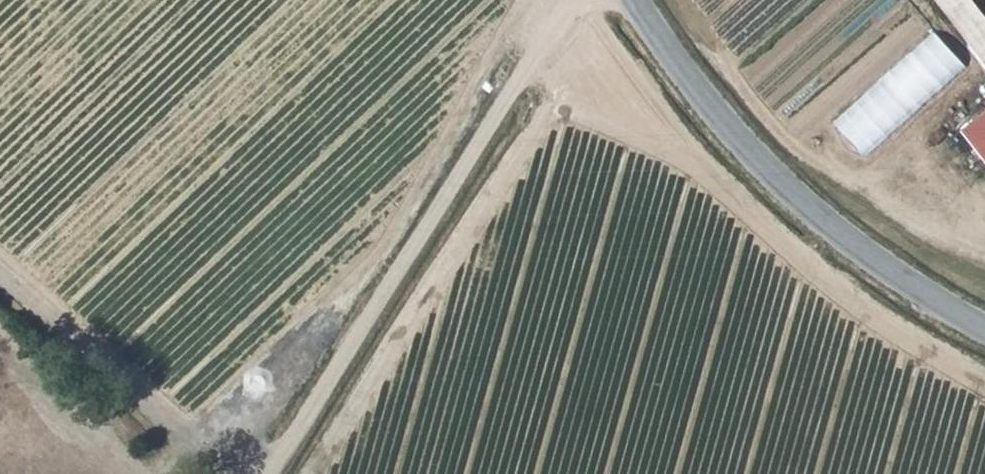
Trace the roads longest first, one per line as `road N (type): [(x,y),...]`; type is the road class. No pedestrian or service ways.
road 1 (track): [(265,473),(439,205),(585,0)]
road 2 (tertiary): [(984,325),(855,248),(740,148),(634,0)]
road 3 (track): [(0,280),(249,473)]

